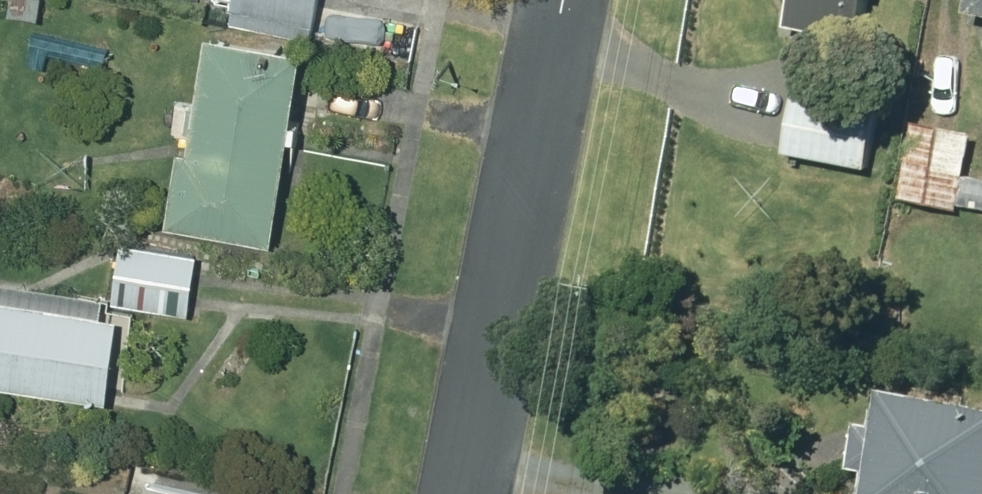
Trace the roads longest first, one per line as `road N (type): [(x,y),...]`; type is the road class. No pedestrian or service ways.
road 1 (residential): [(469,493),(563,0)]

